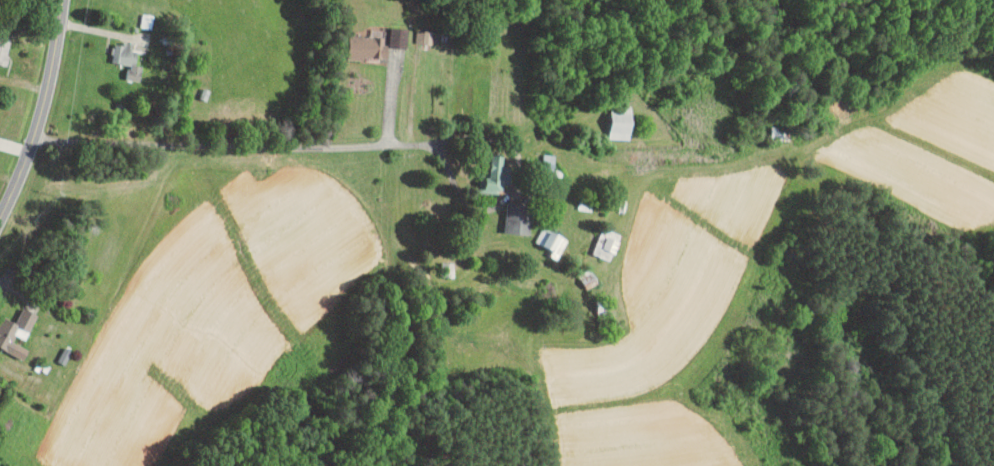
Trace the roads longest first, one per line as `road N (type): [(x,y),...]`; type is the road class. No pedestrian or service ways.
road 1 (residential): [(0,217),(38,117),(62,0)]

